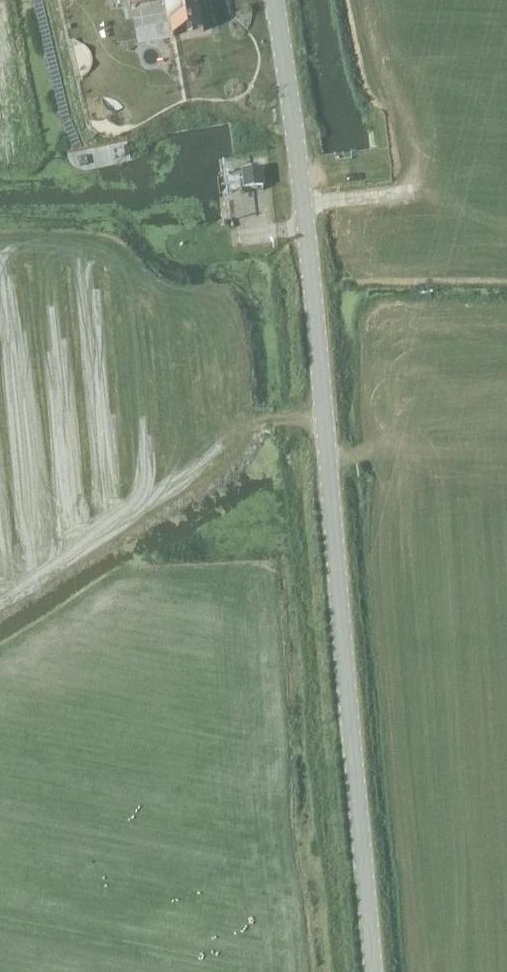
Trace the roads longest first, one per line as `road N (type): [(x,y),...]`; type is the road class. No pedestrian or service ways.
road 1 (tertiary): [(370,971),(307,225),(274,0)]

